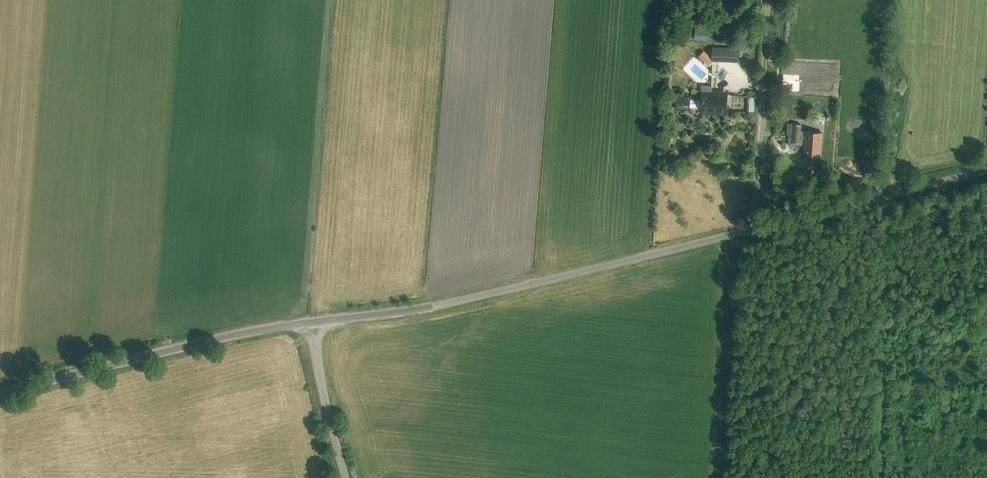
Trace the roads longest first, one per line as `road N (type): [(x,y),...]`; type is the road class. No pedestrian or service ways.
road 1 (unclassified): [(0,394),(252,331),(415,310),(986,171)]
road 2 (track): [(753,229),(766,0)]
road 3 (track): [(308,322),(344,477)]

